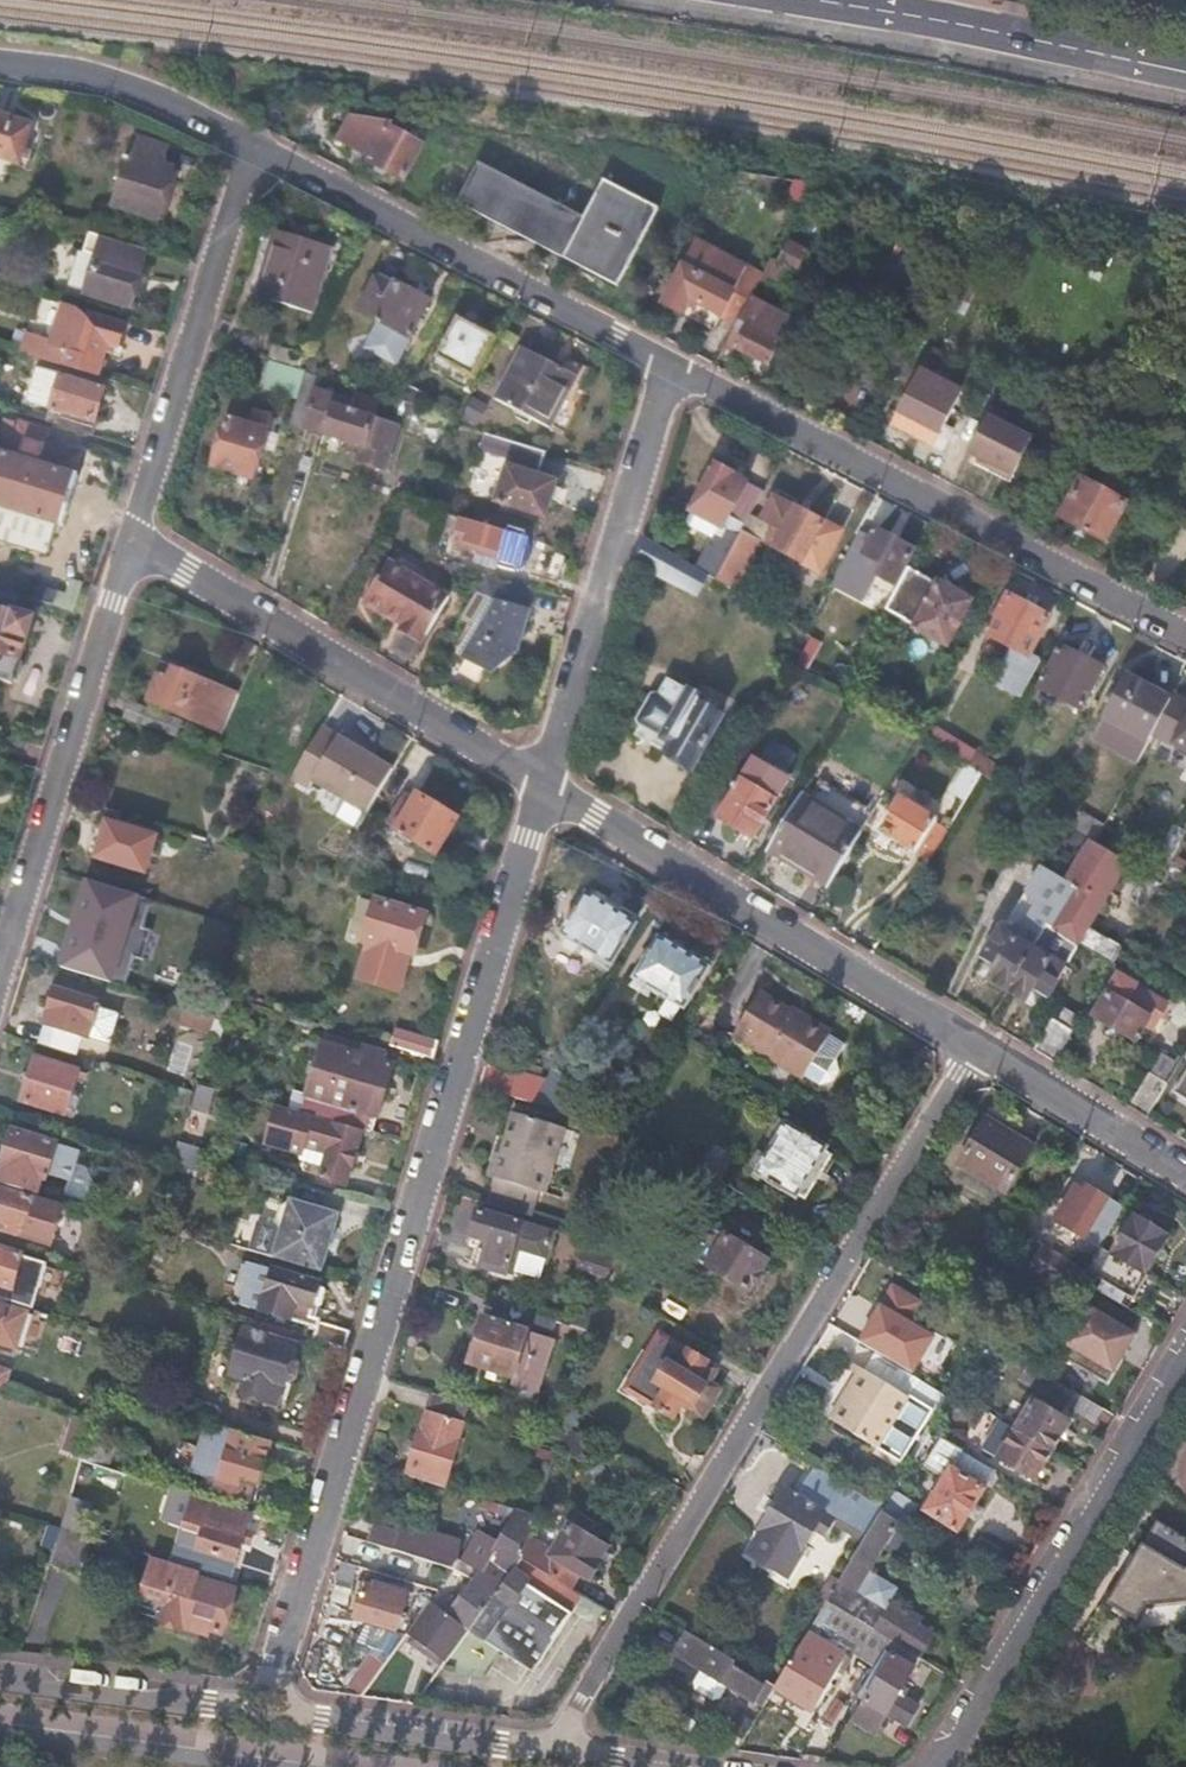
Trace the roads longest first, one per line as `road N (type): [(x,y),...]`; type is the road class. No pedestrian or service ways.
road 1 (residential): [(261,1716),(544,785)]
road 2 (residential): [(552,1756),(968,1048)]
road 3 (residential): [(1185,634),(670,363)]
road 4 (residential): [(968,1048),(544,785)]
road 5 (residential): [(933,1766),(1185,1356)]
road 6 (residential): [(544,785),(135,543)]
road 7 (residential): [(670,363),(259,149)]
road 8 (residential): [(0,980),(135,543)]
road 9 (residential): [(544,785),(670,363)]
road 10 (residential): [(259,149),(135,543)]
road 11 (tertiary): [(813,0),(1185,73)]
road 12 (residential): [(261,1716),(552,1756)]
road 13 (residential): [(259,149),(139,89),(0,63)]
road 14 (residential): [(0,1680),(261,1716)]
road 15 (residential): [(1185,1177),(968,1048)]

